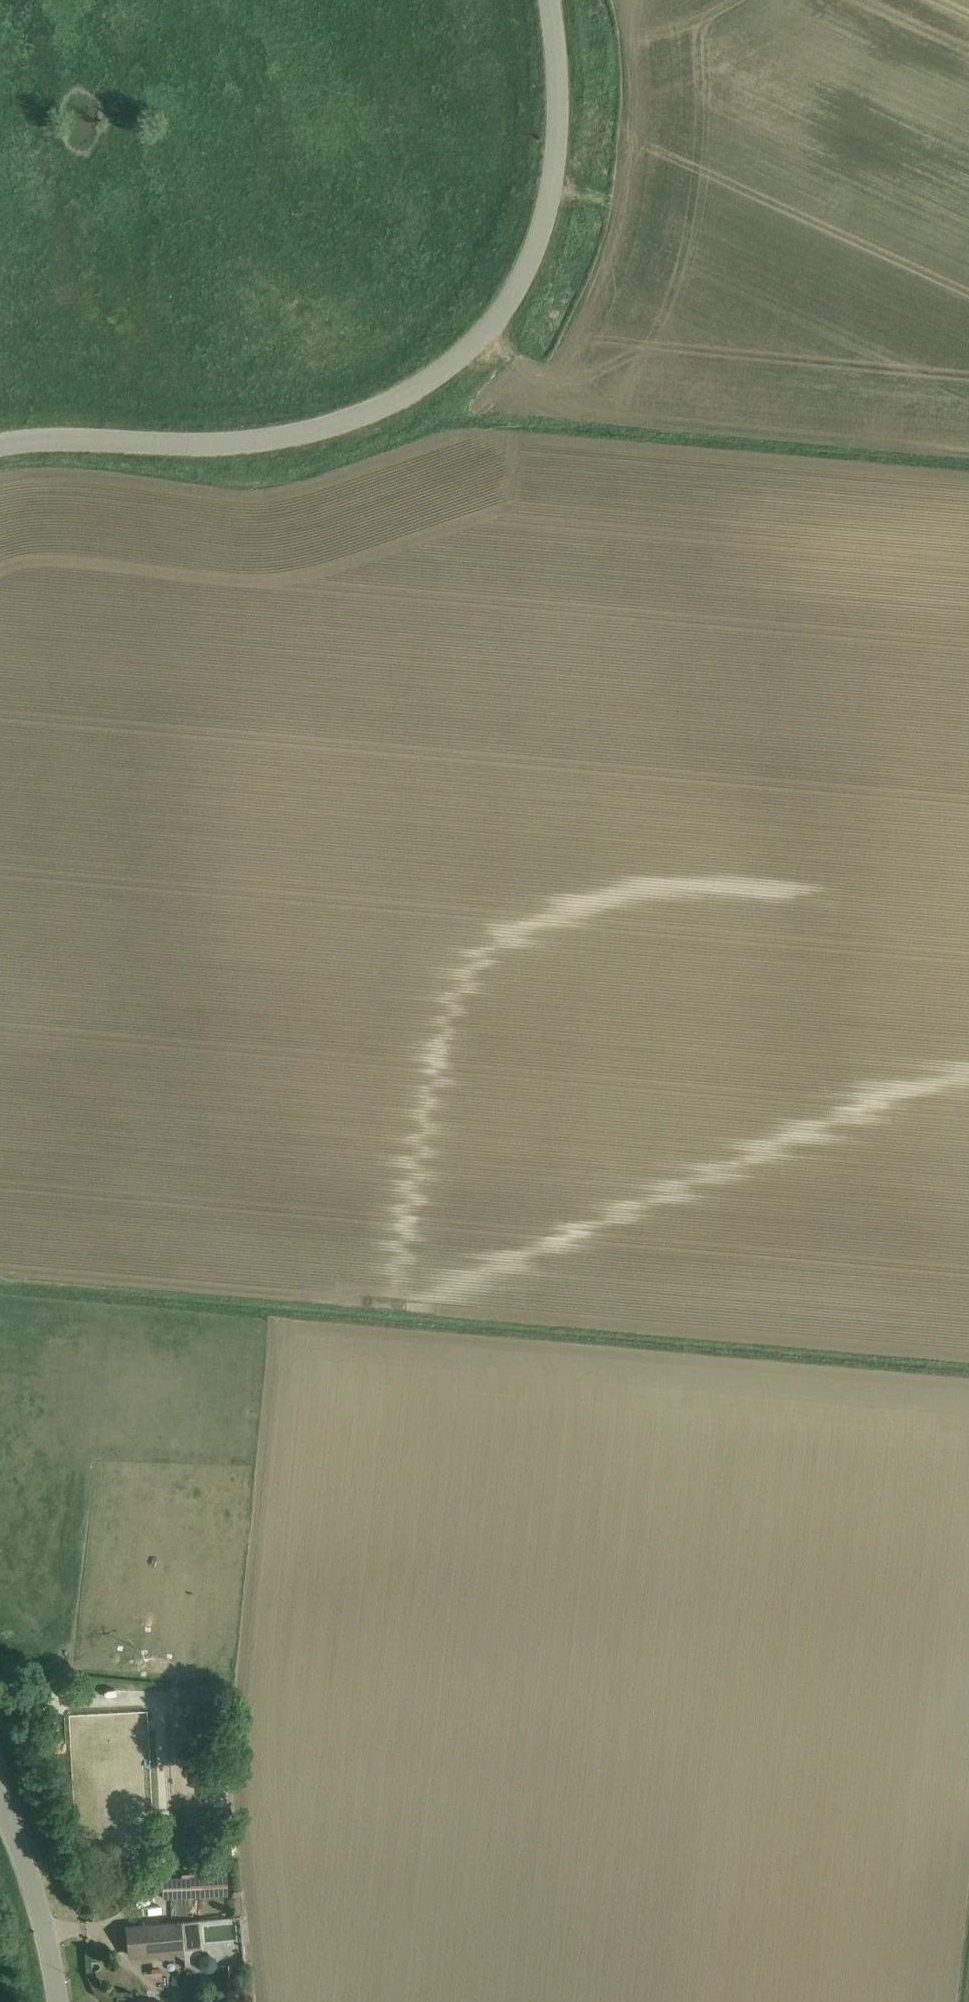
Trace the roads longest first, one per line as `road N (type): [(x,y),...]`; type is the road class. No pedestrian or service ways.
road 1 (unclassified): [(0,445),(268,440),(394,400),(461,359),(527,268),(545,218),(557,109),(550,0)]
road 2 (unclassified): [(59,2001),(40,1909),(0,1807)]

